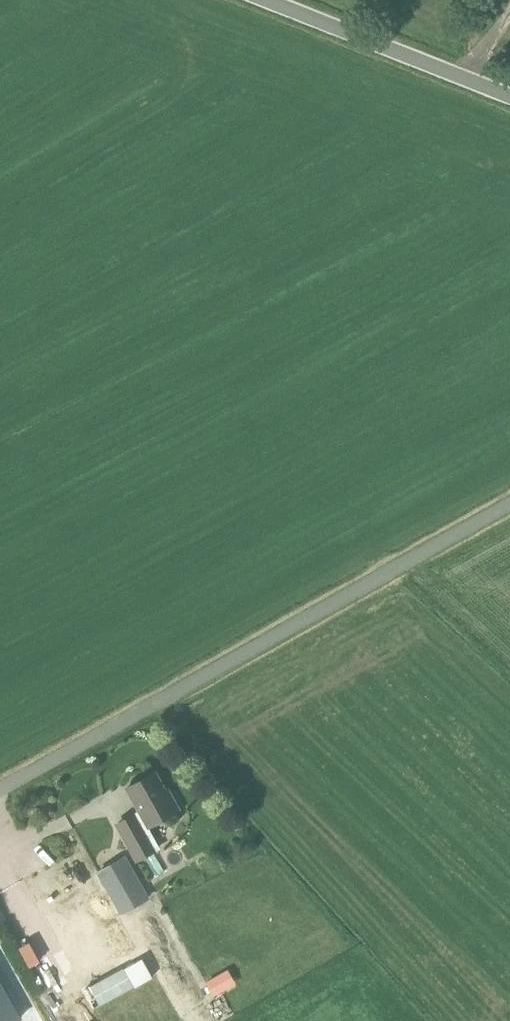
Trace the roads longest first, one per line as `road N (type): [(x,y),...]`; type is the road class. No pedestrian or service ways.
road 1 (unclassified): [(0,788),(509,503)]
road 2 (unclassified): [(509,95),(269,0)]

